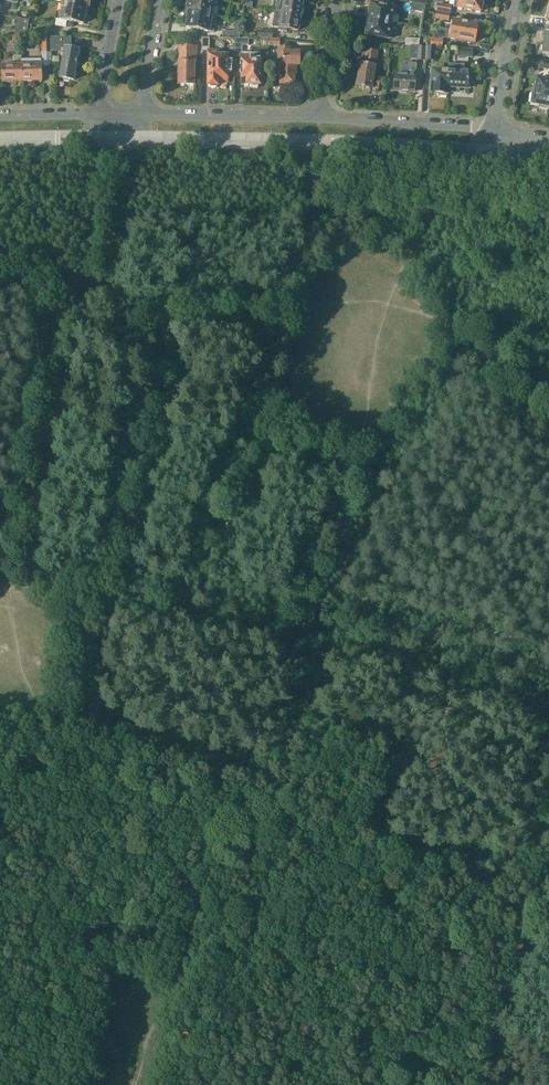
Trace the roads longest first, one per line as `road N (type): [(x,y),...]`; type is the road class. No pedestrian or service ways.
road 1 (residential): [(109,139),(456,151),(490,142)]
road 2 (residential): [(320,114),(141,114)]
road 3 (residential): [(490,142),(475,127),(320,114)]
road 4 (residential): [(490,142),(515,0)]

